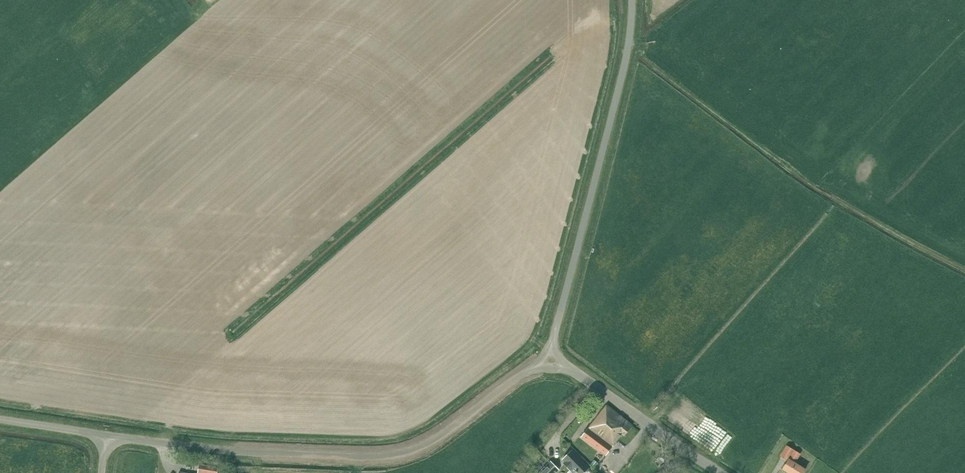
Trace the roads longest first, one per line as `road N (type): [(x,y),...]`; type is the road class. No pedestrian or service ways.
road 1 (unclassified): [(105,435),(262,453),(396,455),(441,436),(523,373),(547,366)]
road 2 (unclassified): [(547,366),(618,91),(632,0)]
road 3 (unclassified): [(720,472),(570,369),(547,366)]

